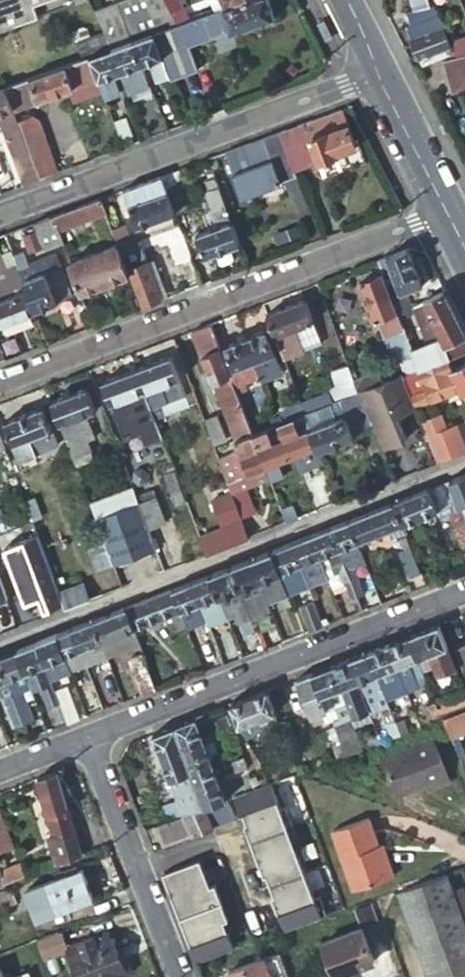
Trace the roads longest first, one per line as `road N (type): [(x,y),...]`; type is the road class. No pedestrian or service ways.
road 1 (residential): [(464,464),(0,646)]
road 2 (residential): [(446,214),(0,384)]
road 3 (residential): [(85,736),(464,592)]
road 4 (residential): [(376,74),(0,215)]
road 5 (residential): [(85,736),(178,976)]
road 6 (residential): [(376,74),(446,214)]

